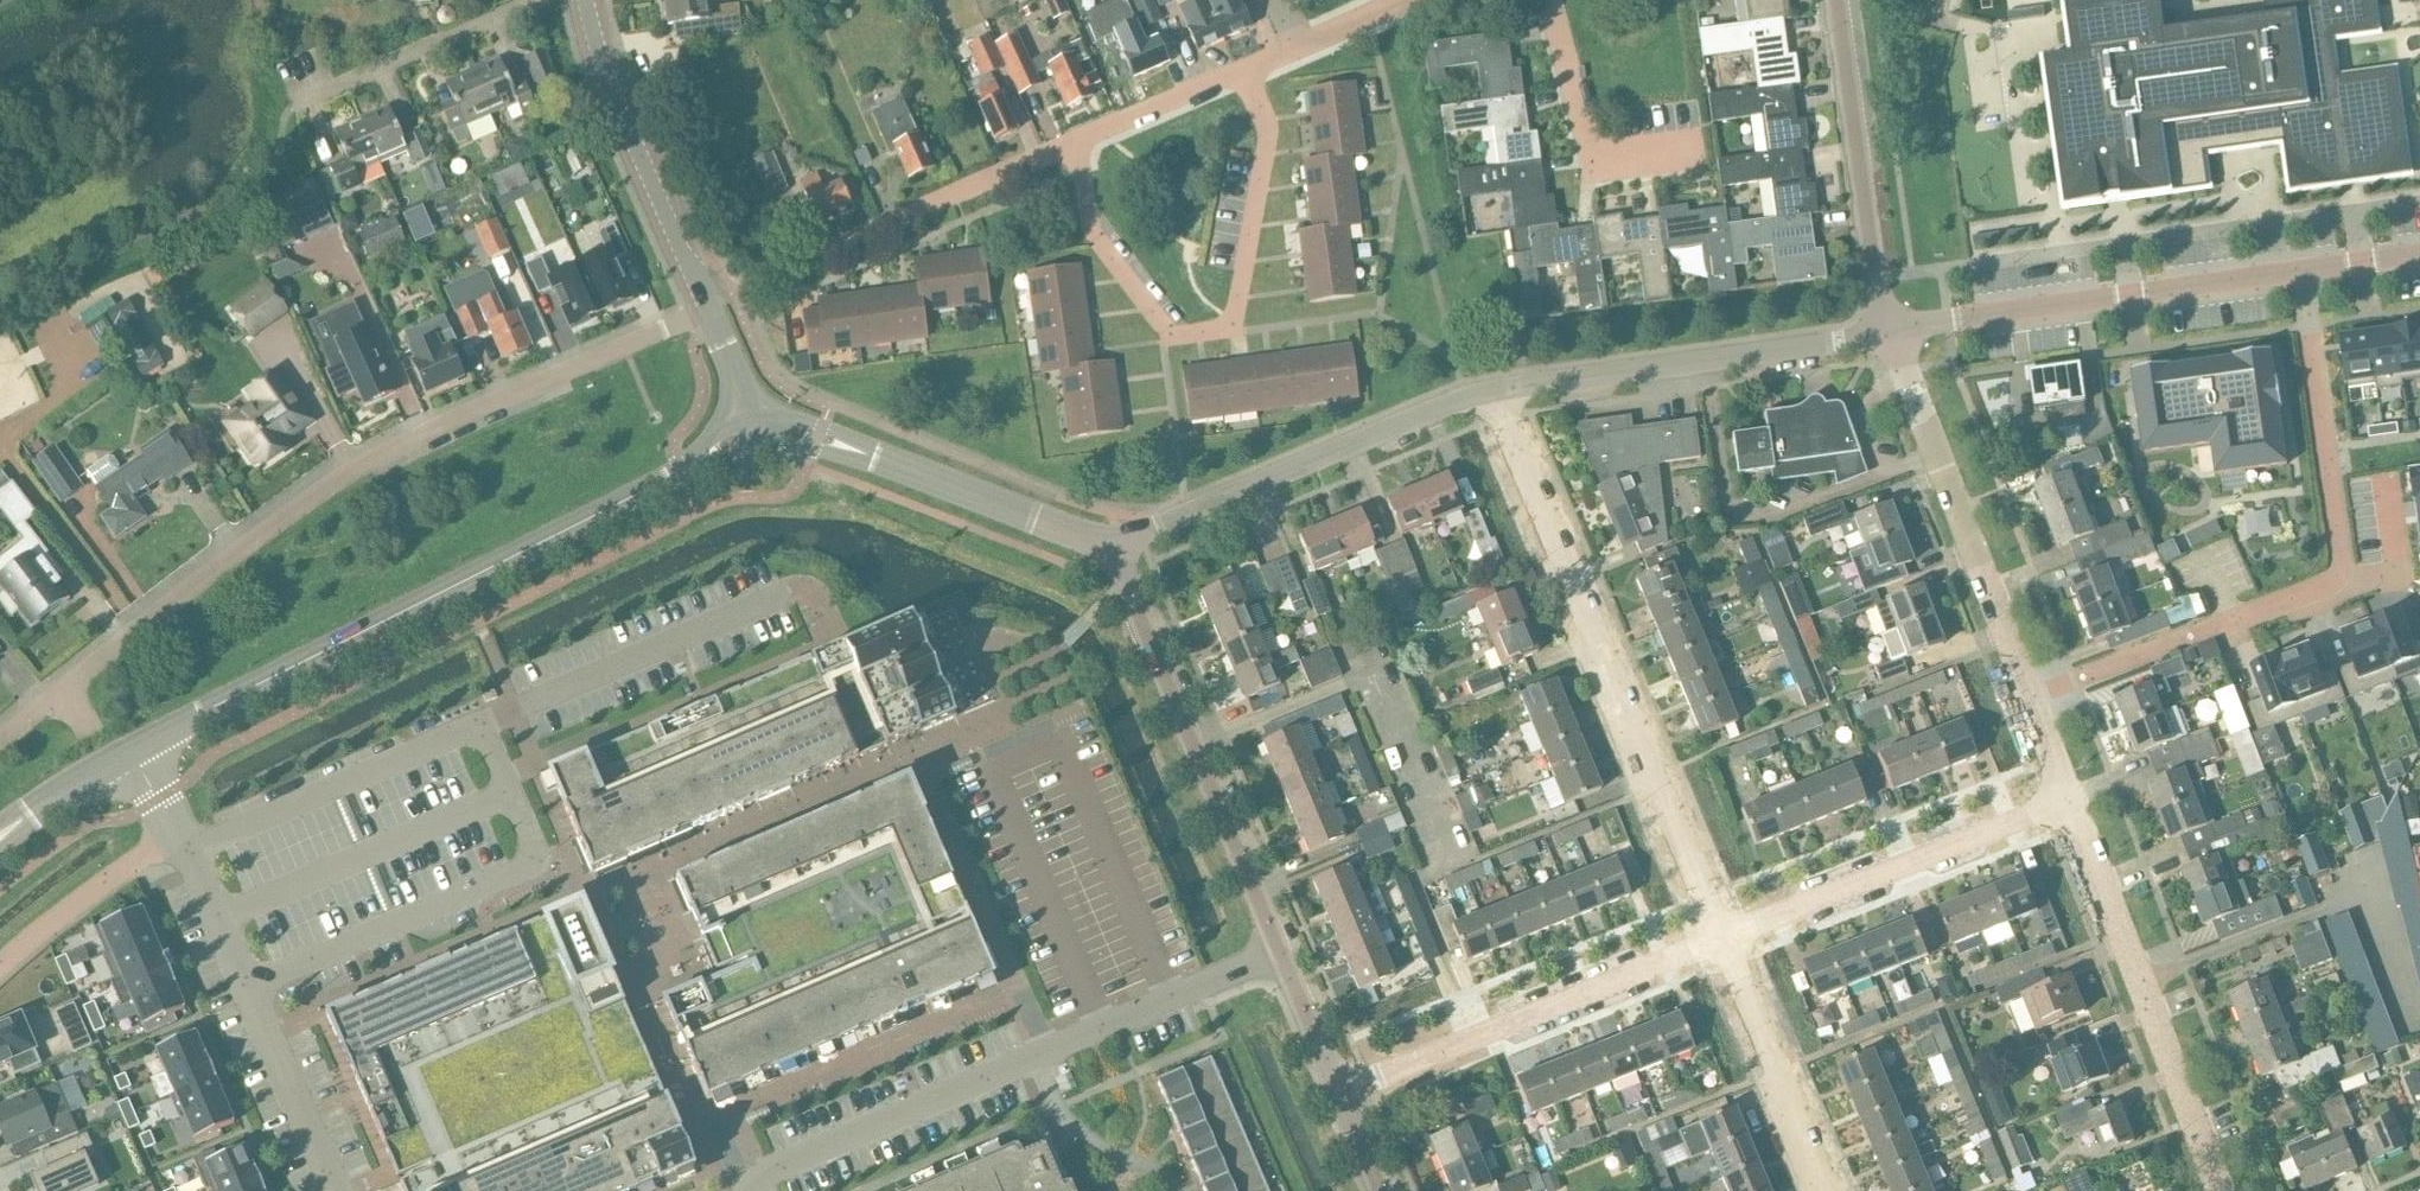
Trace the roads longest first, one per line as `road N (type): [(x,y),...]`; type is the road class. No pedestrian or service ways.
road 1 (residential): [(0,739),(337,479),(440,423),(709,311)]
road 2 (residential): [(2302,273),(2343,576),(2030,696)]
road 3 (tertiary): [(135,749),(696,463)]
road 4 (residential): [(1725,939),(1501,386)]
road 5 (residential): [(1289,60),(1245,286),(1226,336),(1171,335),(1100,241),(1069,153)]
road 6 (residential): [(1283,955),(1113,545)]
road 7 (tertiary): [(2302,273),(1882,330)]
road 8 (residential): [(2222,1190),(2070,796)]
road 9 (tertiary): [(1113,545),(1501,386)]
road 10 (residential): [(1341,1094),(1725,939)]
road 11 (residential): [(2030,696),(1882,330)]
road 12 (residential): [(179,837),(334,1190)]
road 13 (tertiary): [(1501,386),(1882,330)]
road 14 (residential): [(1725,939),(2070,796)]
road 15 (residential): [(750,284),(1069,153)]
road 16 (tertiary): [(709,311),(604,72),(585,0)]
road 17 (residential): [(1882,330),(1836,0)]
road 18 (residential): [(755,1190),(764,1172),(792,1153),(1044,1054)]
road 19 (residential): [(1696,148),(1593,161),(1546,0)]
road 20 (residential): [(1828,1190),(1725,939)]
road 21 (tertiary): [(1113,545),(860,453)]
road 22 (residential): [(1044,1054),(1283,955)]
road 23 (residential): [(1069,153),(1289,60)]
road 24 (residential): [(341,85),(544,0)]
road 25 (residential): [(0,961),(140,856),(179,837)]
road 26 (residential): [(1044,1054),(1073,1123),(1090,1140),(1161,1167),(1175,1190)]
road 27 (tertiary): [(0,835),(135,749)]
road 28 (residential): [(1341,1094),(1283,955)]
road 29 (residential): [(1289,60),(1413,0)]

